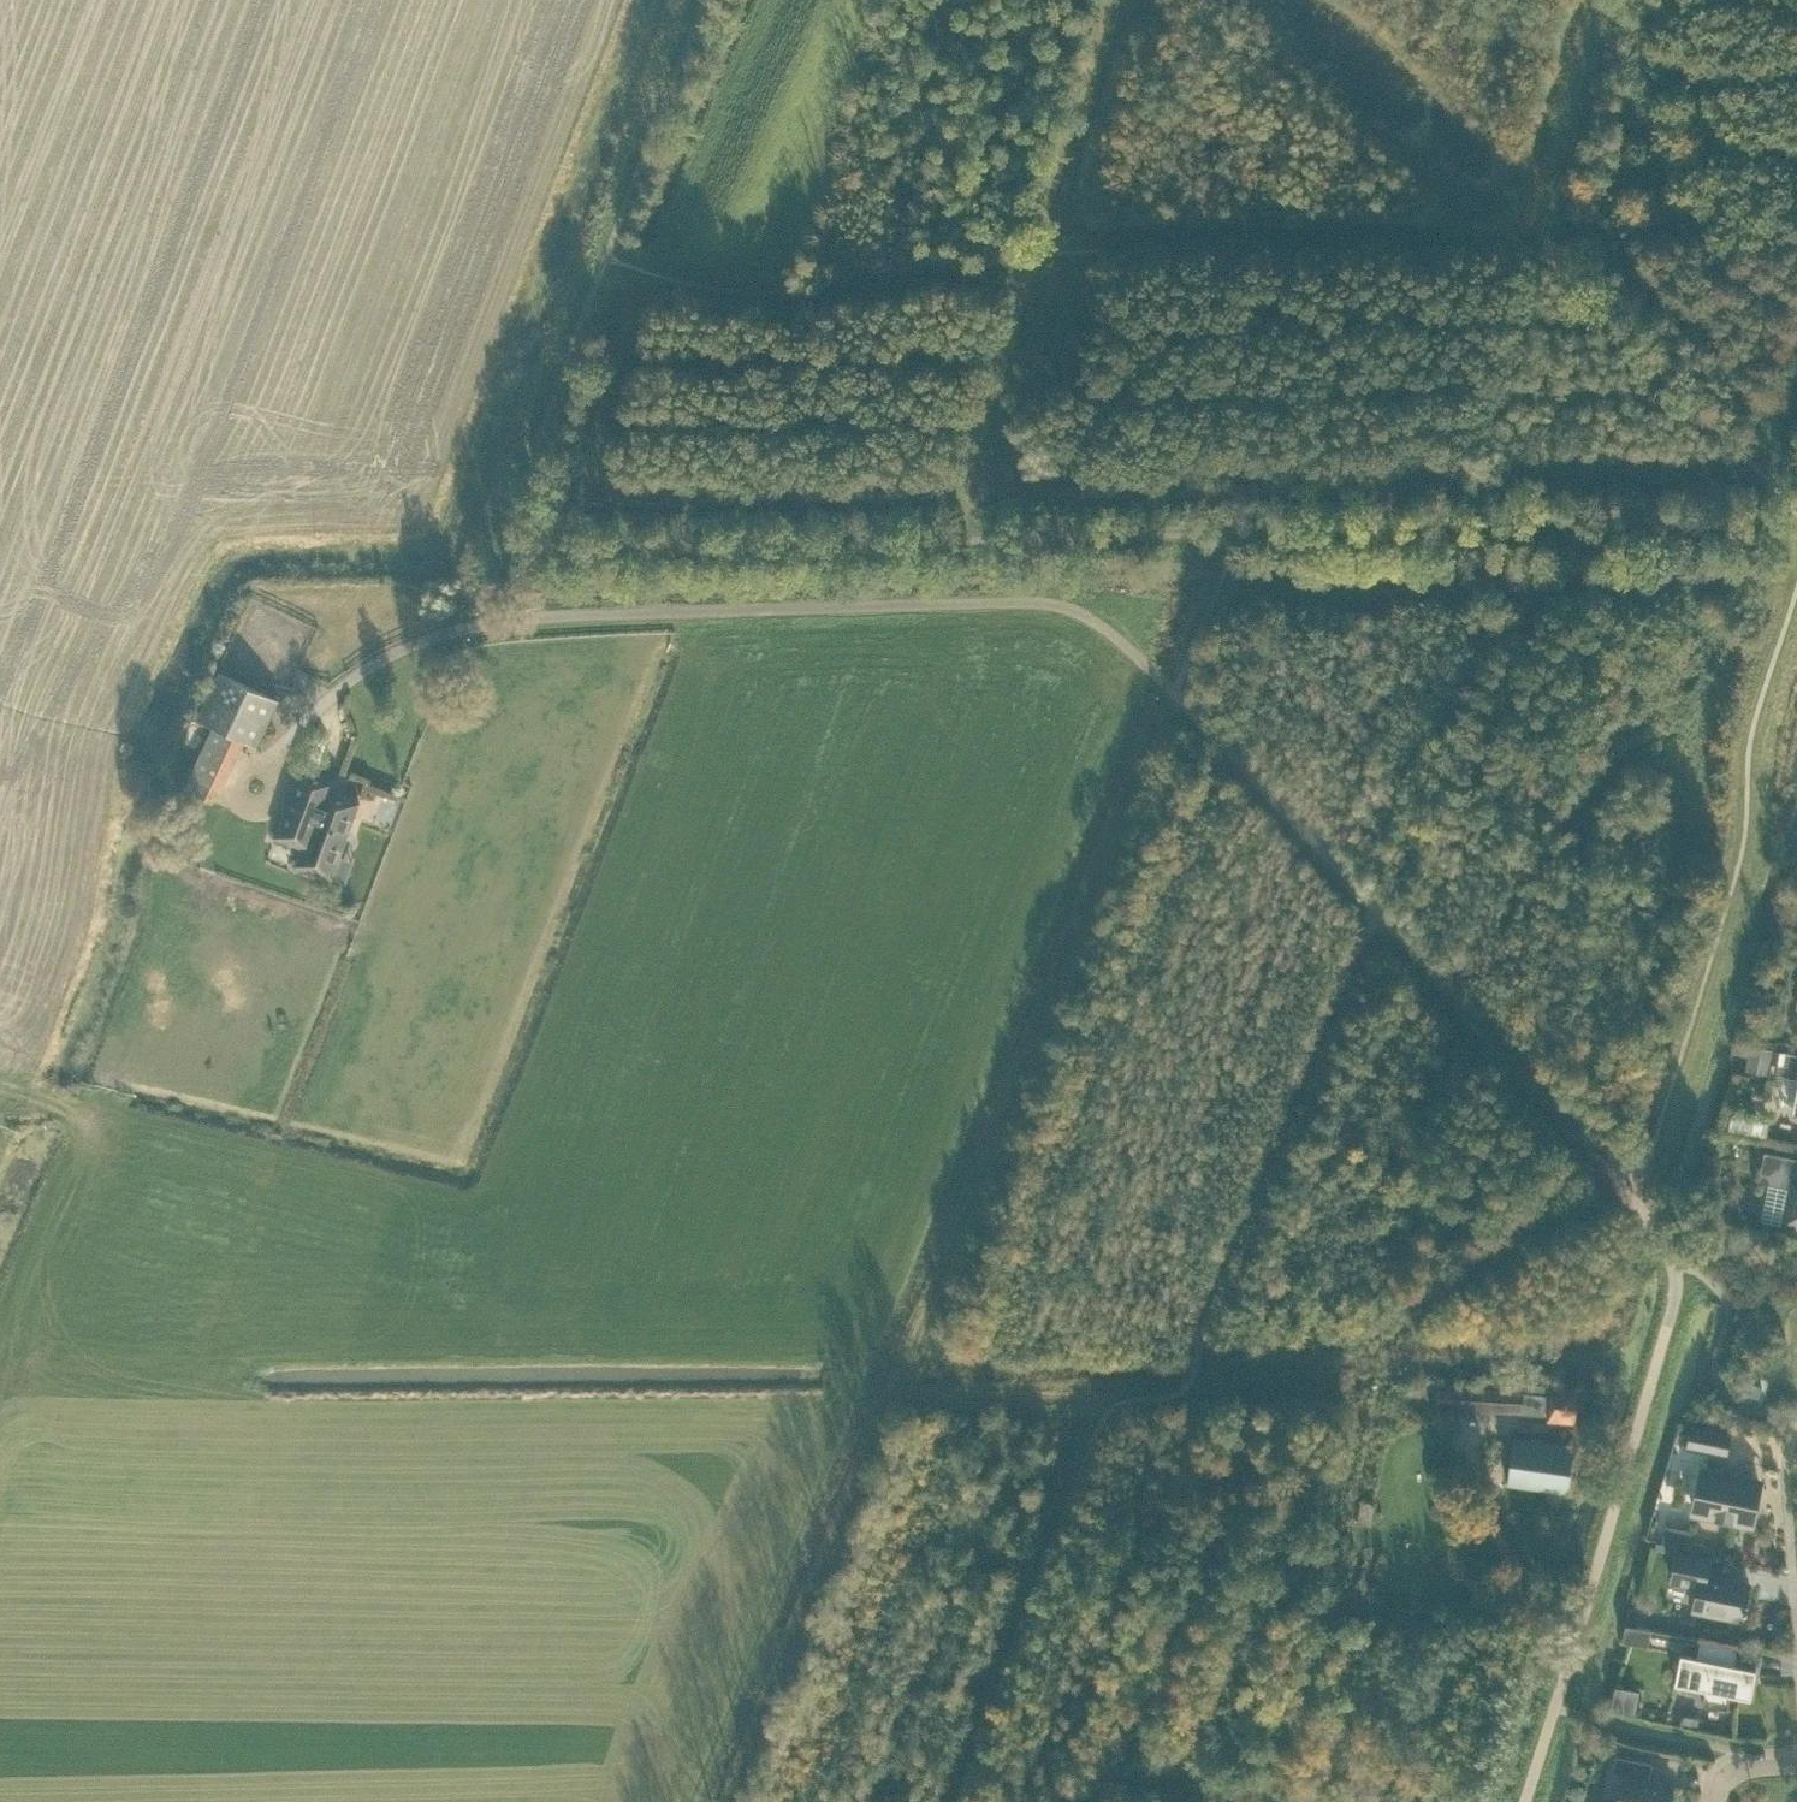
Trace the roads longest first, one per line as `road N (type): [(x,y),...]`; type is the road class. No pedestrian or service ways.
road 1 (unclassified): [(1677,1272),(1665,1240),(1615,1174),(1175,692)]
road 2 (unclassified): [(1677,1272),(1676,1298),(1526,1801)]

